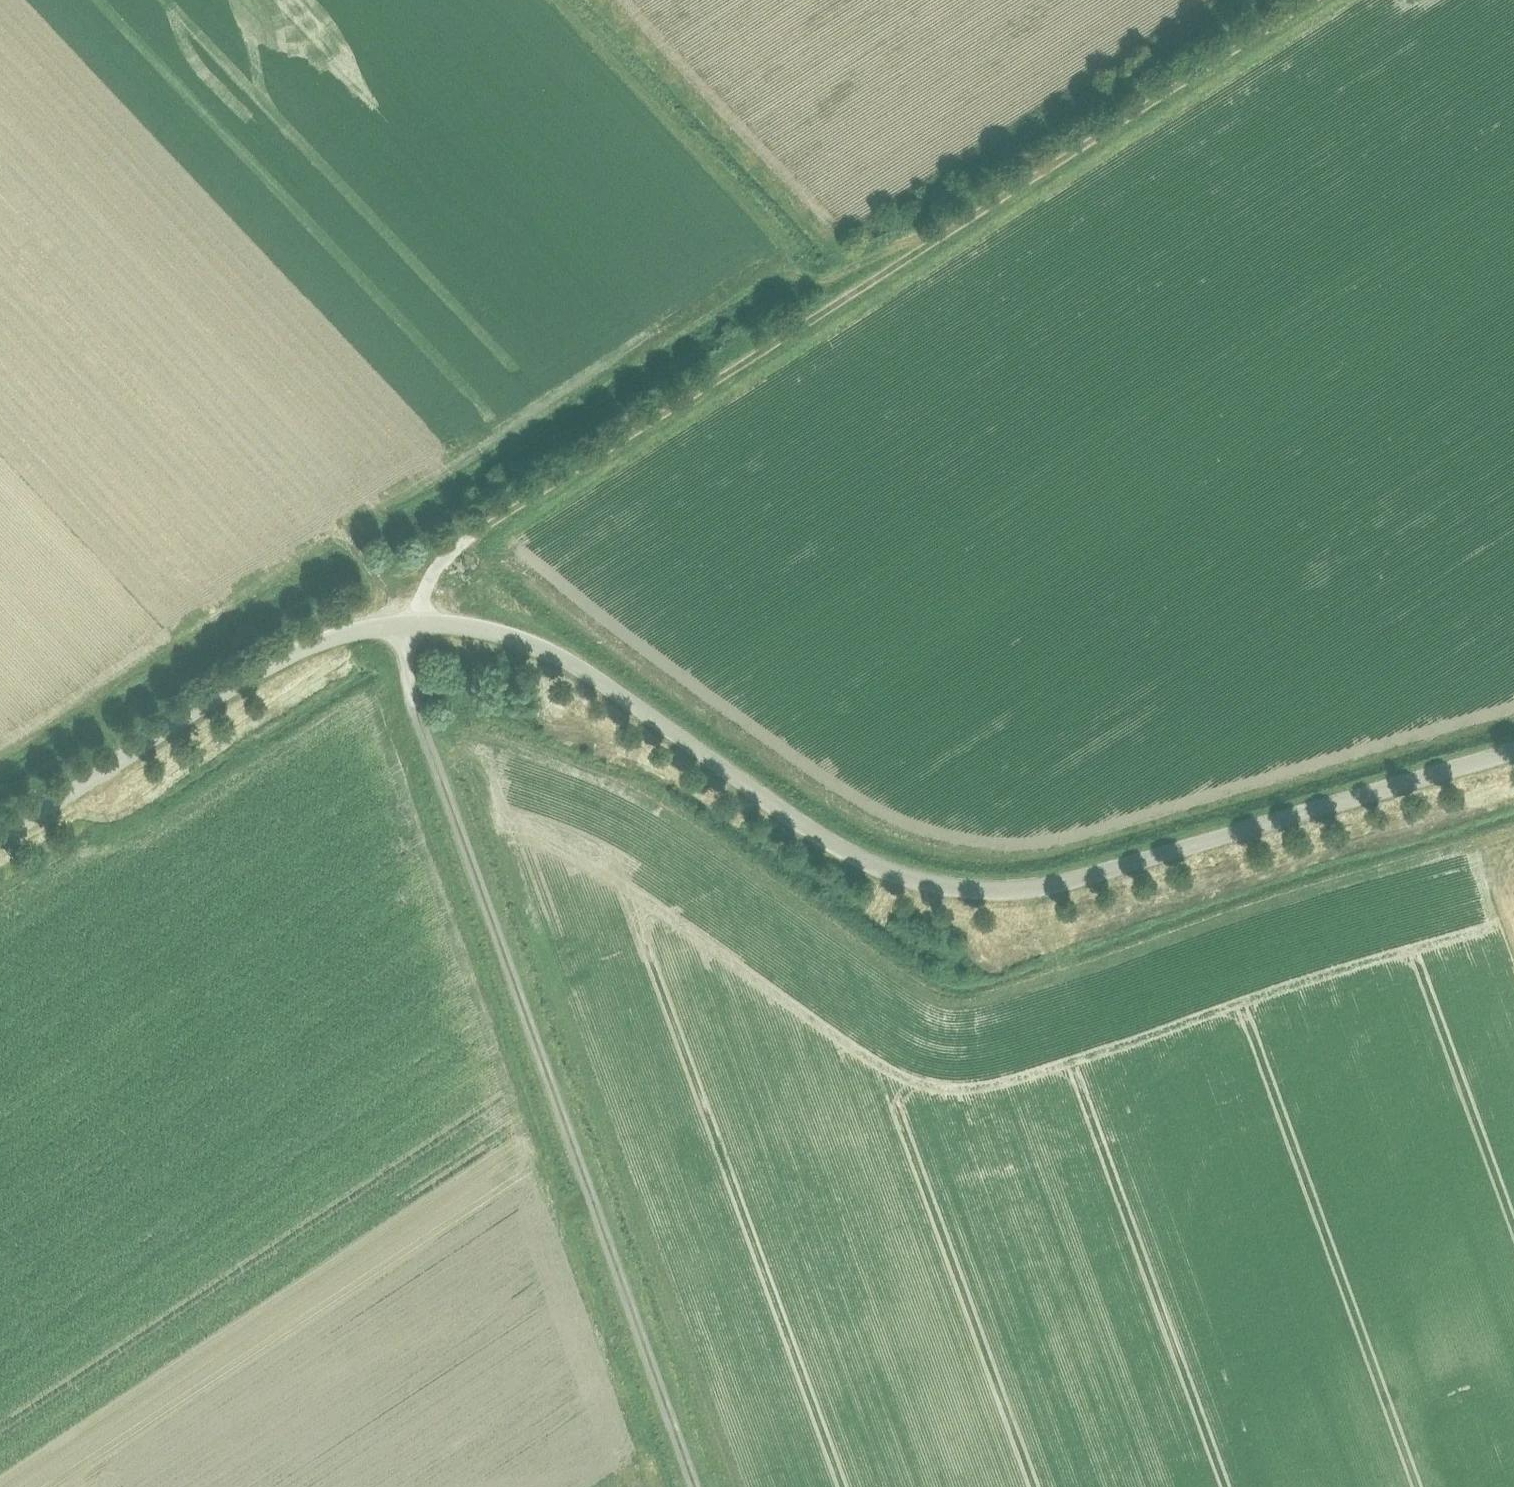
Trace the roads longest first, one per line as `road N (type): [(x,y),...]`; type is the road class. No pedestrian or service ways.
road 1 (track): [(702,1486),(433,759),(401,659),(404,623),(441,564),(471,539),(1325,0)]
road 2 (unclassified): [(0,843),(287,656),(330,637),(404,623),(465,625),(553,650),(842,849),(902,875),(977,890),(1064,883),(1513,751)]

